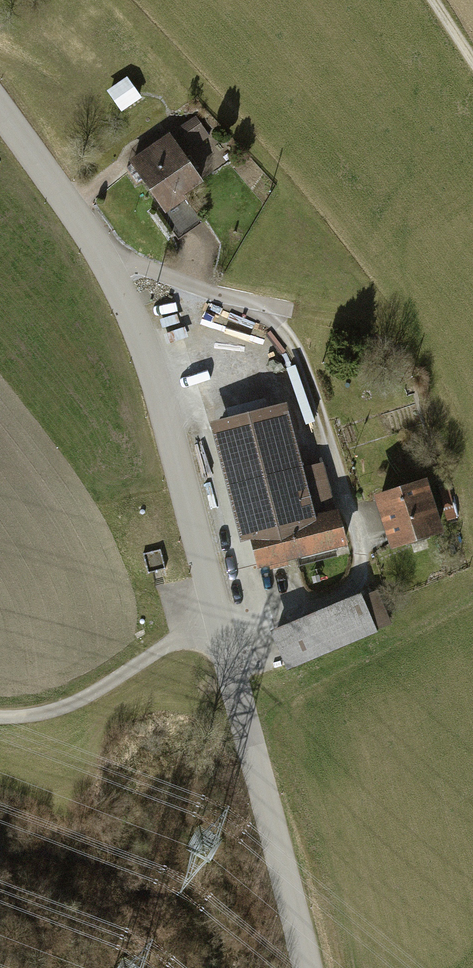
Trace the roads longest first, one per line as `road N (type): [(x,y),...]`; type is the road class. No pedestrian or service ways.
road 1 (residential): [(107,266),(147,267),(271,319),(300,354),(344,471),(361,550),(353,586),(222,635)]
road 2 (tertiary): [(222,635),(152,372),(107,266)]
road 3 (tertiary): [(308,967),(222,635)]
road 4 (track): [(0,716),(69,705),(217,616)]
road 5 (tertiary): [(107,266),(0,114)]

